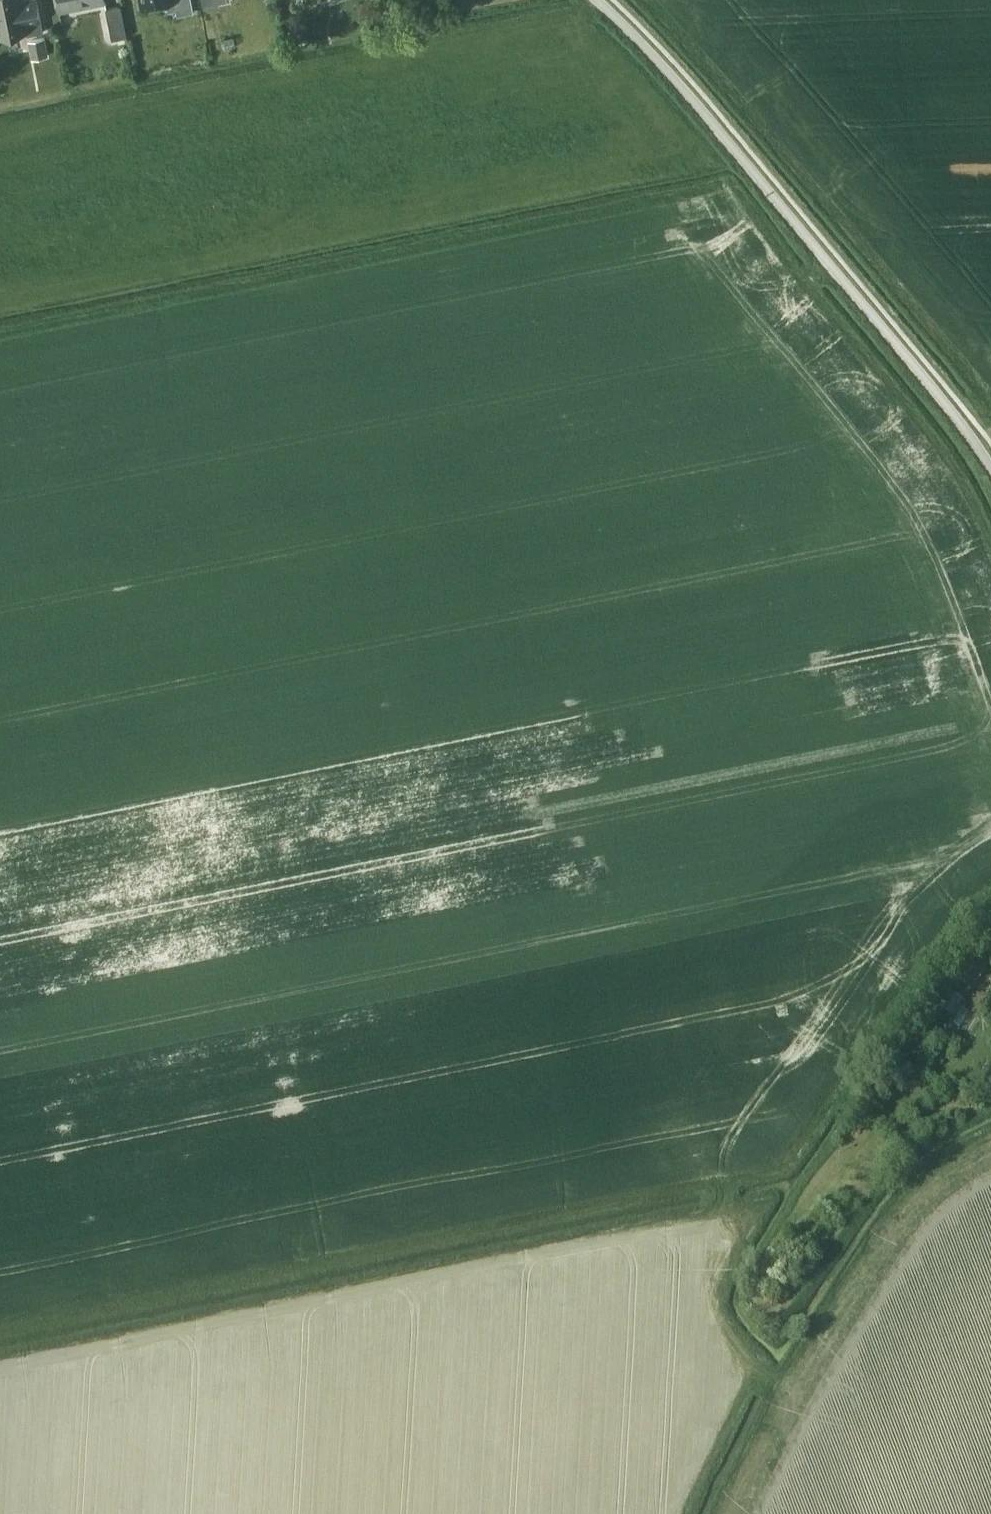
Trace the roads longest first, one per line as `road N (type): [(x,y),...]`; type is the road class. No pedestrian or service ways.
road 1 (unclassified): [(990,466),(650,52),(598,0)]

